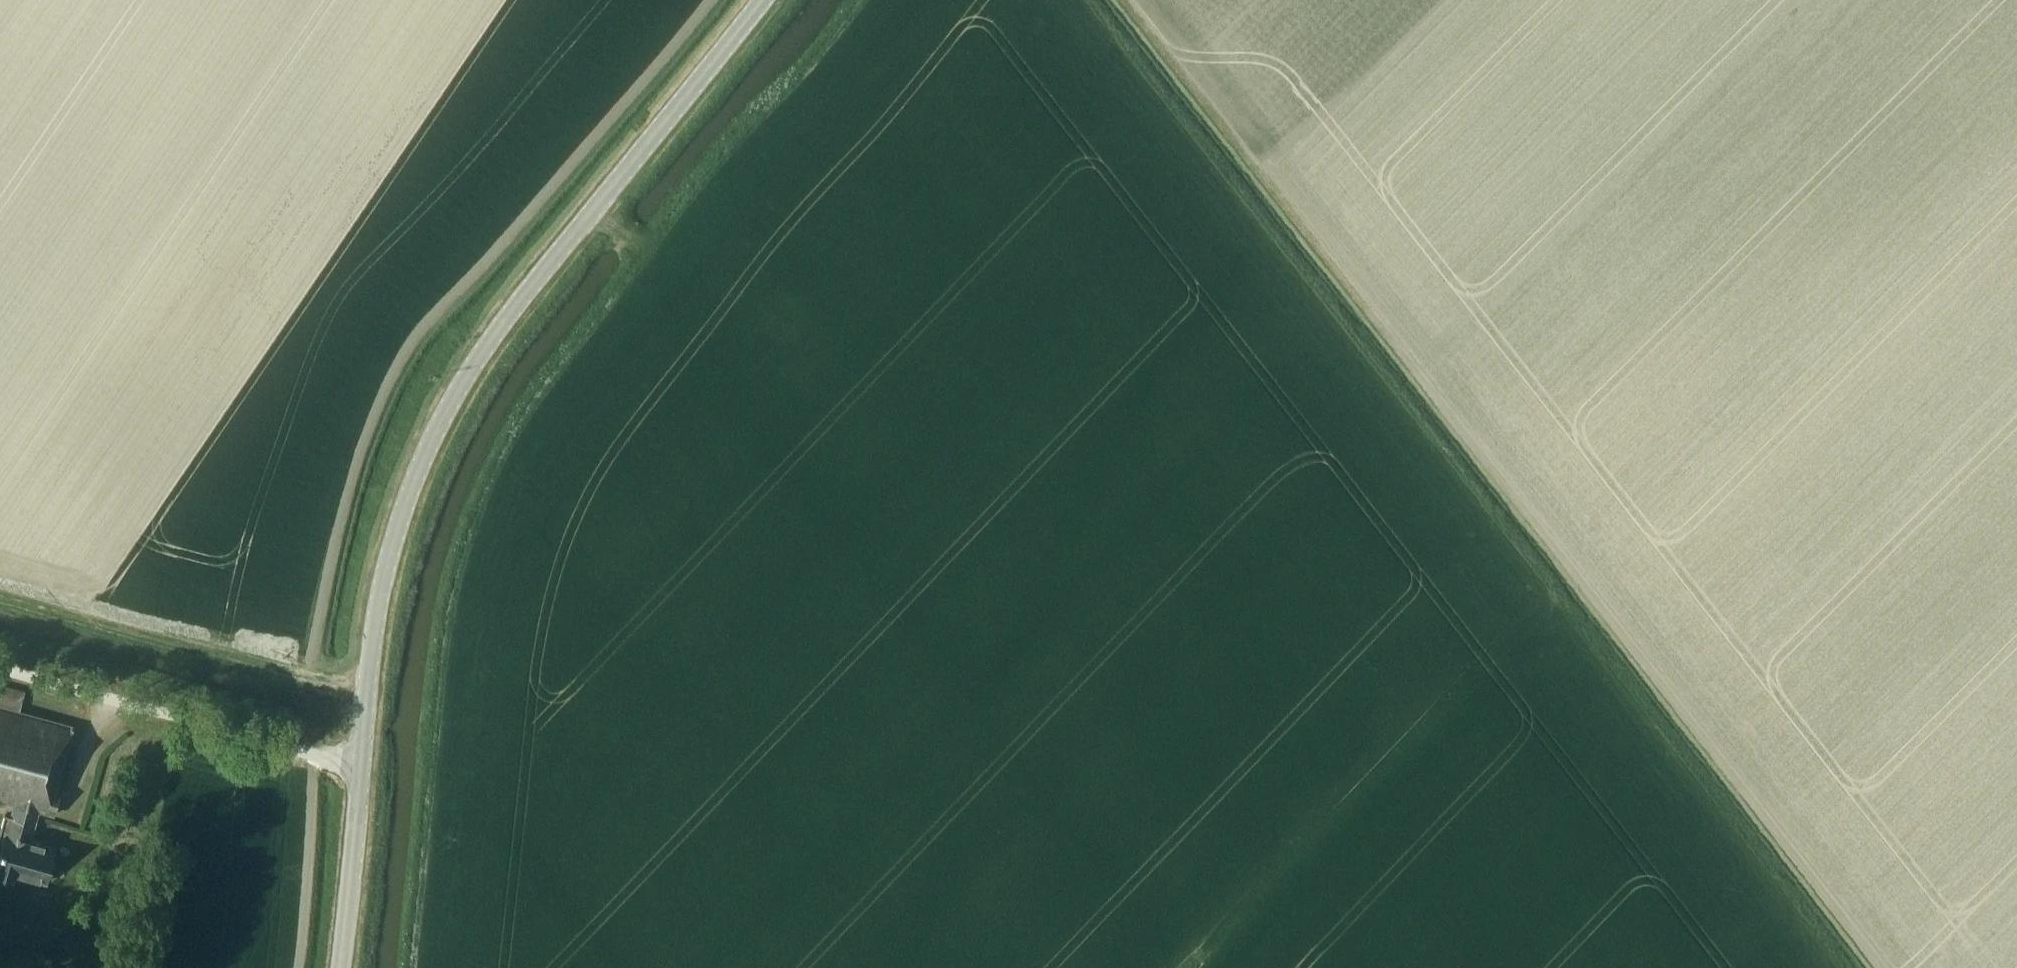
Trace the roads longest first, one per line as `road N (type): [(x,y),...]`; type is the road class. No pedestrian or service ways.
road 1 (tertiary): [(336,967),(372,636),(390,542),(422,450),(480,345),(758,0)]

